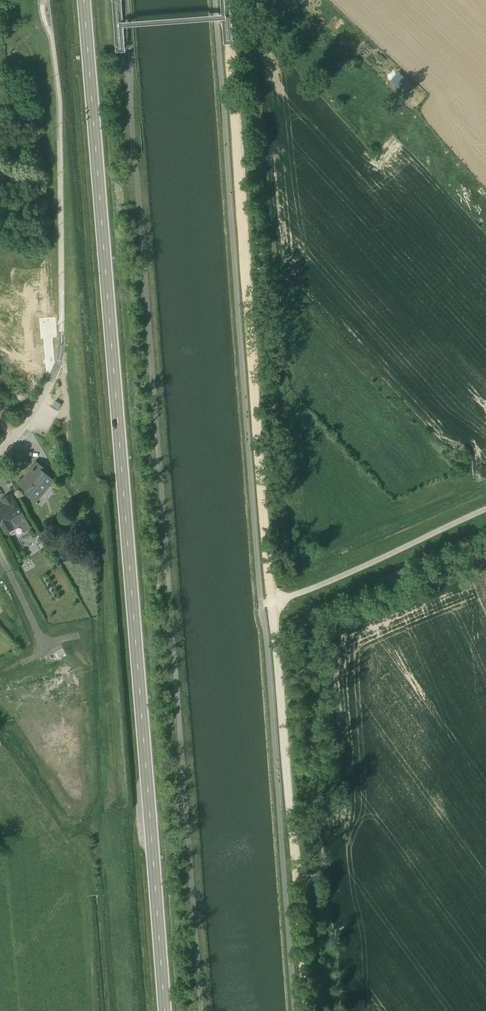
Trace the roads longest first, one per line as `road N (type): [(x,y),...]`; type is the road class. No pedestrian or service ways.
road 1 (secondary): [(164,1010),(83,0)]
road 2 (track): [(305,1010),(246,323),(235,0)]
road 3 (track): [(28,30),(48,109),(47,321)]
road 4 (track): [(326,559),(485,488)]

